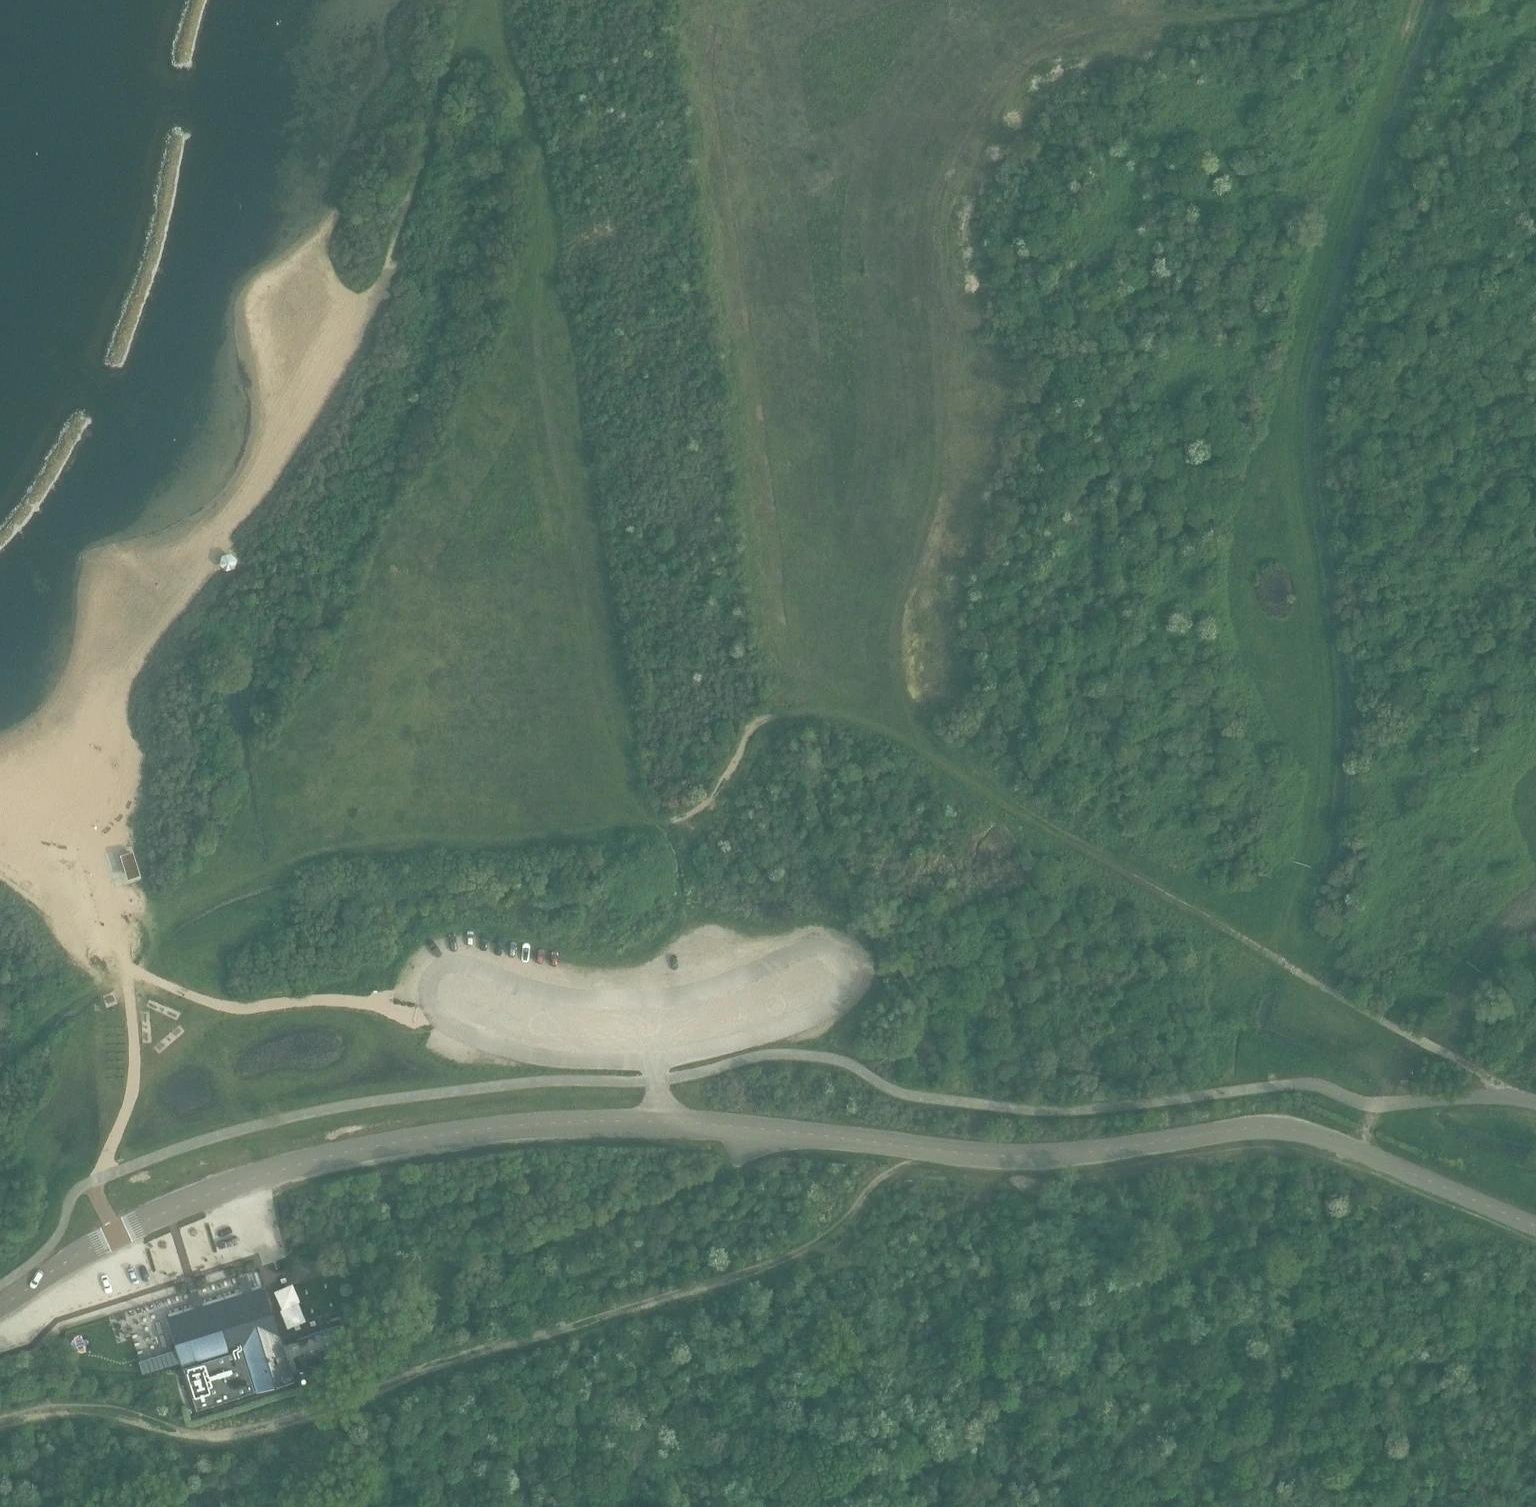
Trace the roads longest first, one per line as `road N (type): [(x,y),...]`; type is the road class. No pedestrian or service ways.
road 1 (unclassified): [(1535,1225),(1280,1129),(1005,1155),(697,1122),(544,1123),(431,1135),(248,1179),(116,1236),(0,1306)]
road 2 (track): [(1277,960),(1321,823),(1328,748),(1293,422),(1301,348),(1420,0)]
road 3 (track): [(1277,960),(840,704)]
road 4 (track): [(411,1277),(709,1187),(760,1127)]
road 5 (track): [(1495,1097),(1489,1080),(1277,960)]
road 6 (track): [(1473,966),(1380,1106),(1360,1153)]

